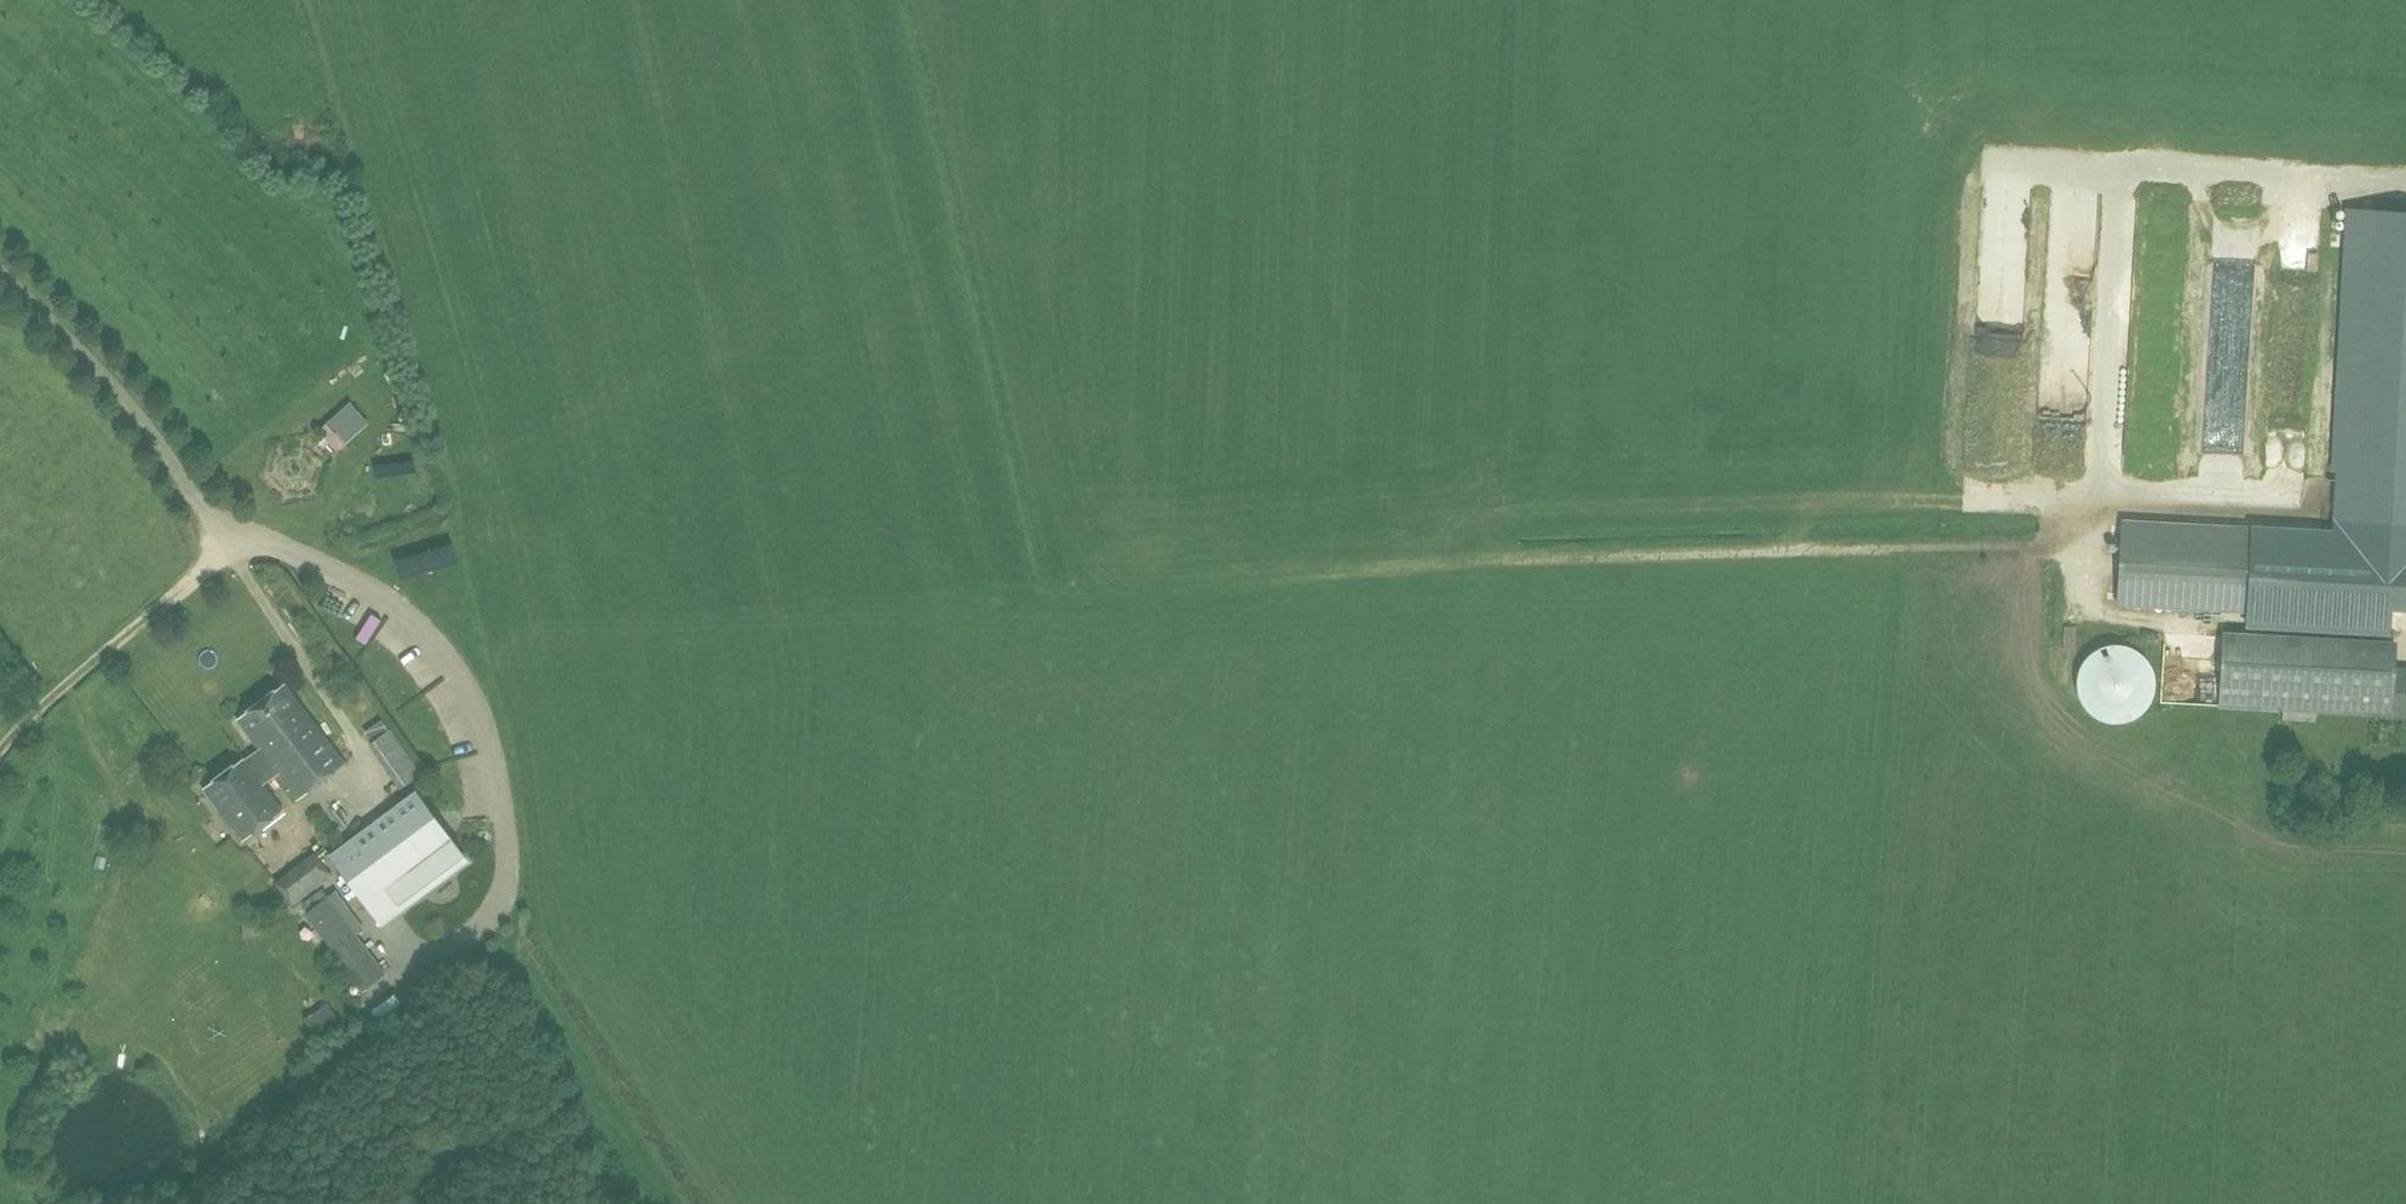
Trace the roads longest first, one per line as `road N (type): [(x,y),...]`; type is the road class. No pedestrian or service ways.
road 1 (unclassified): [(230,549),(115,383),(0,269)]
road 2 (track): [(0,750),(230,549)]

